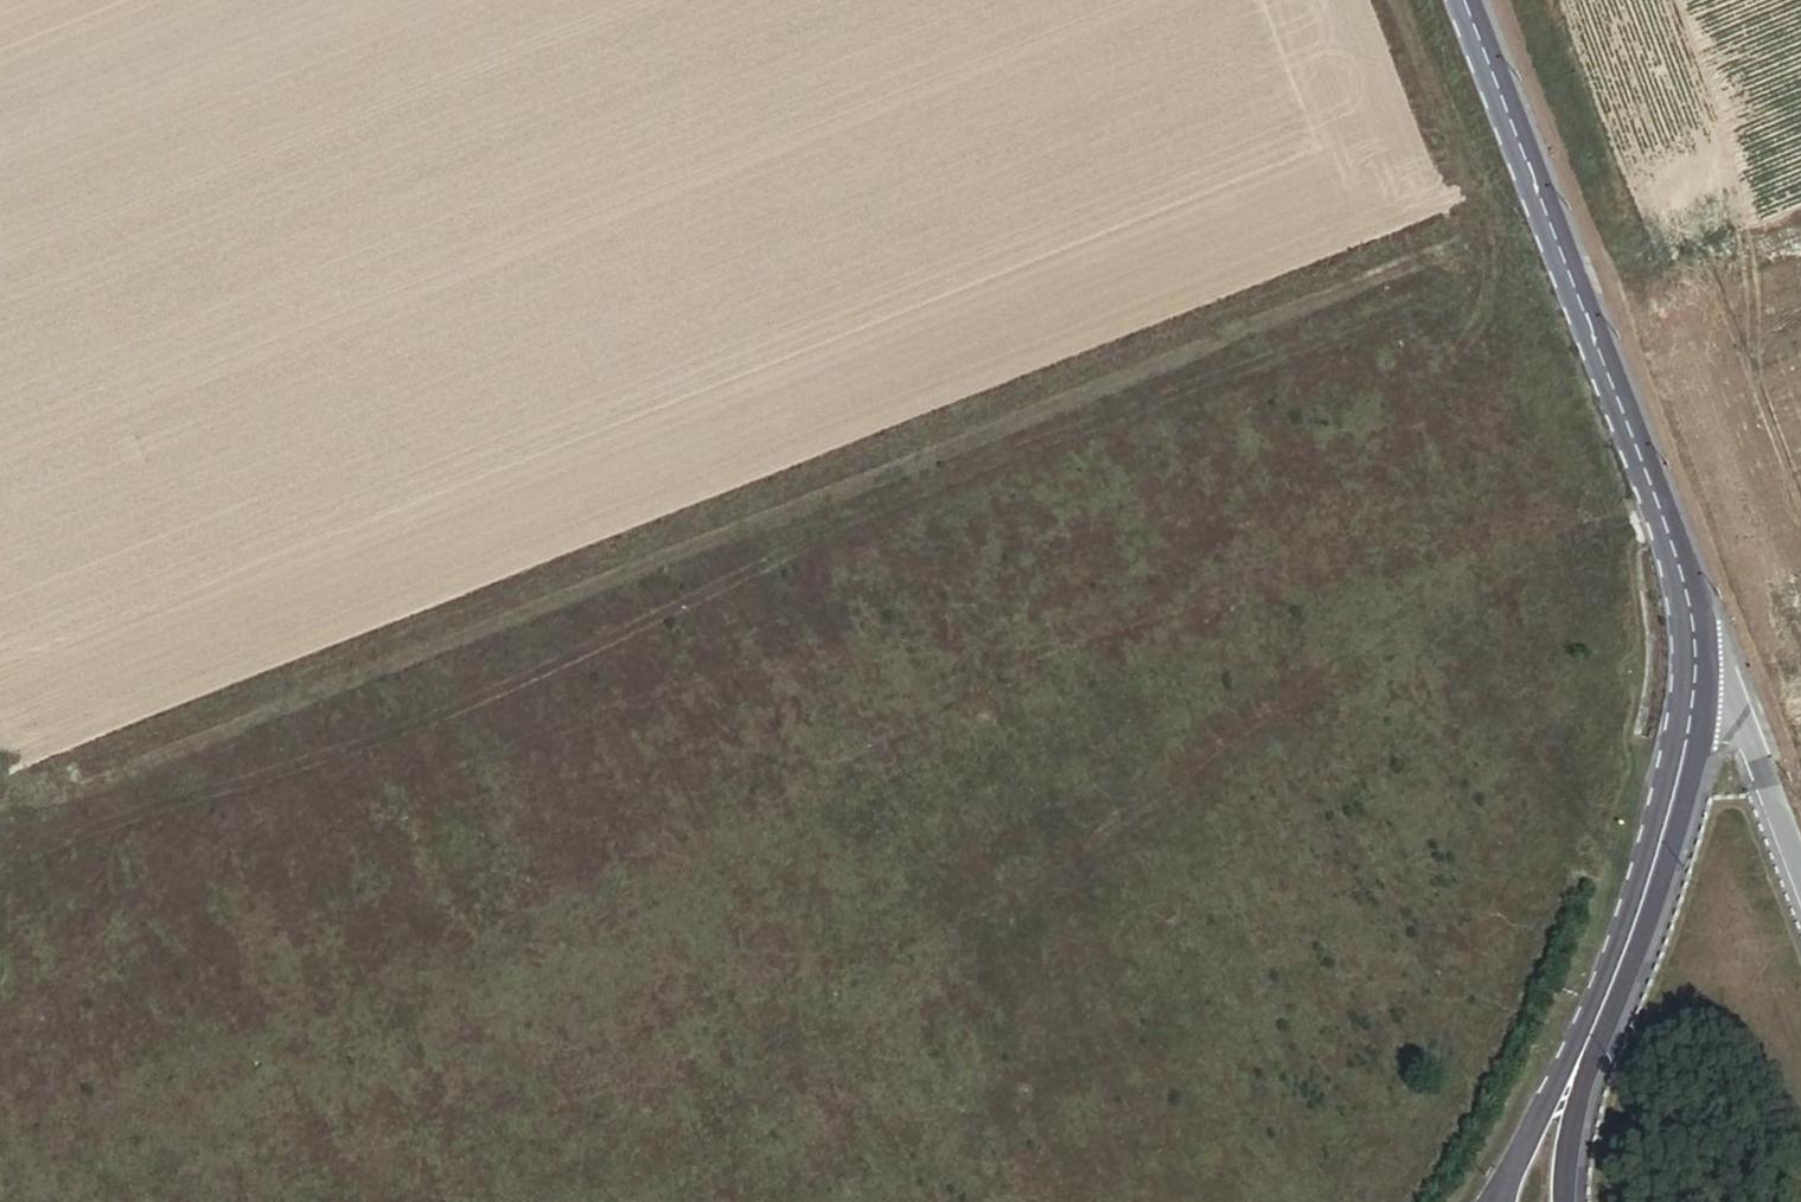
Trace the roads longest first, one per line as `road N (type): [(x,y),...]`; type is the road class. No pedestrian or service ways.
road 1 (tertiary): [(1688,591),(1461,0)]
road 2 (tertiary): [(1560,1099),(1652,879),(1688,717),(1688,591)]
road 3 (tertiary): [(1800,881),(1688,591)]

